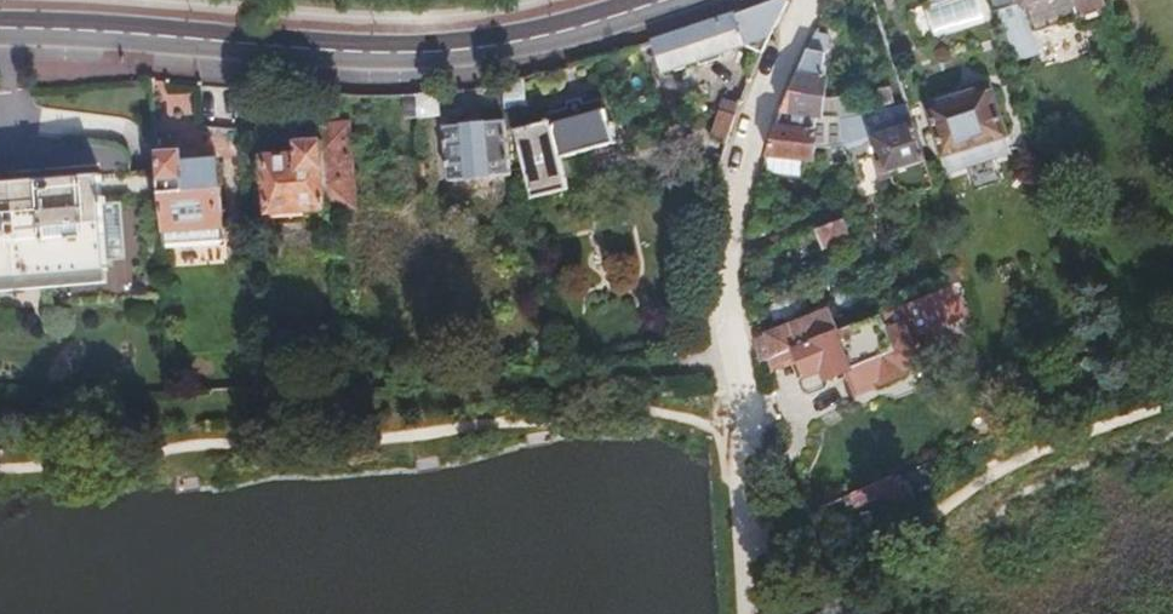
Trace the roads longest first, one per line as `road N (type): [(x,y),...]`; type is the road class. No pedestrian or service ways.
road 1 (secondary): [(0,30),(416,55),(529,41),(655,0)]
road 2 (residential): [(802,0),(741,149),(733,293),(743,411)]
road 3 (track): [(759,613),(748,485)]

